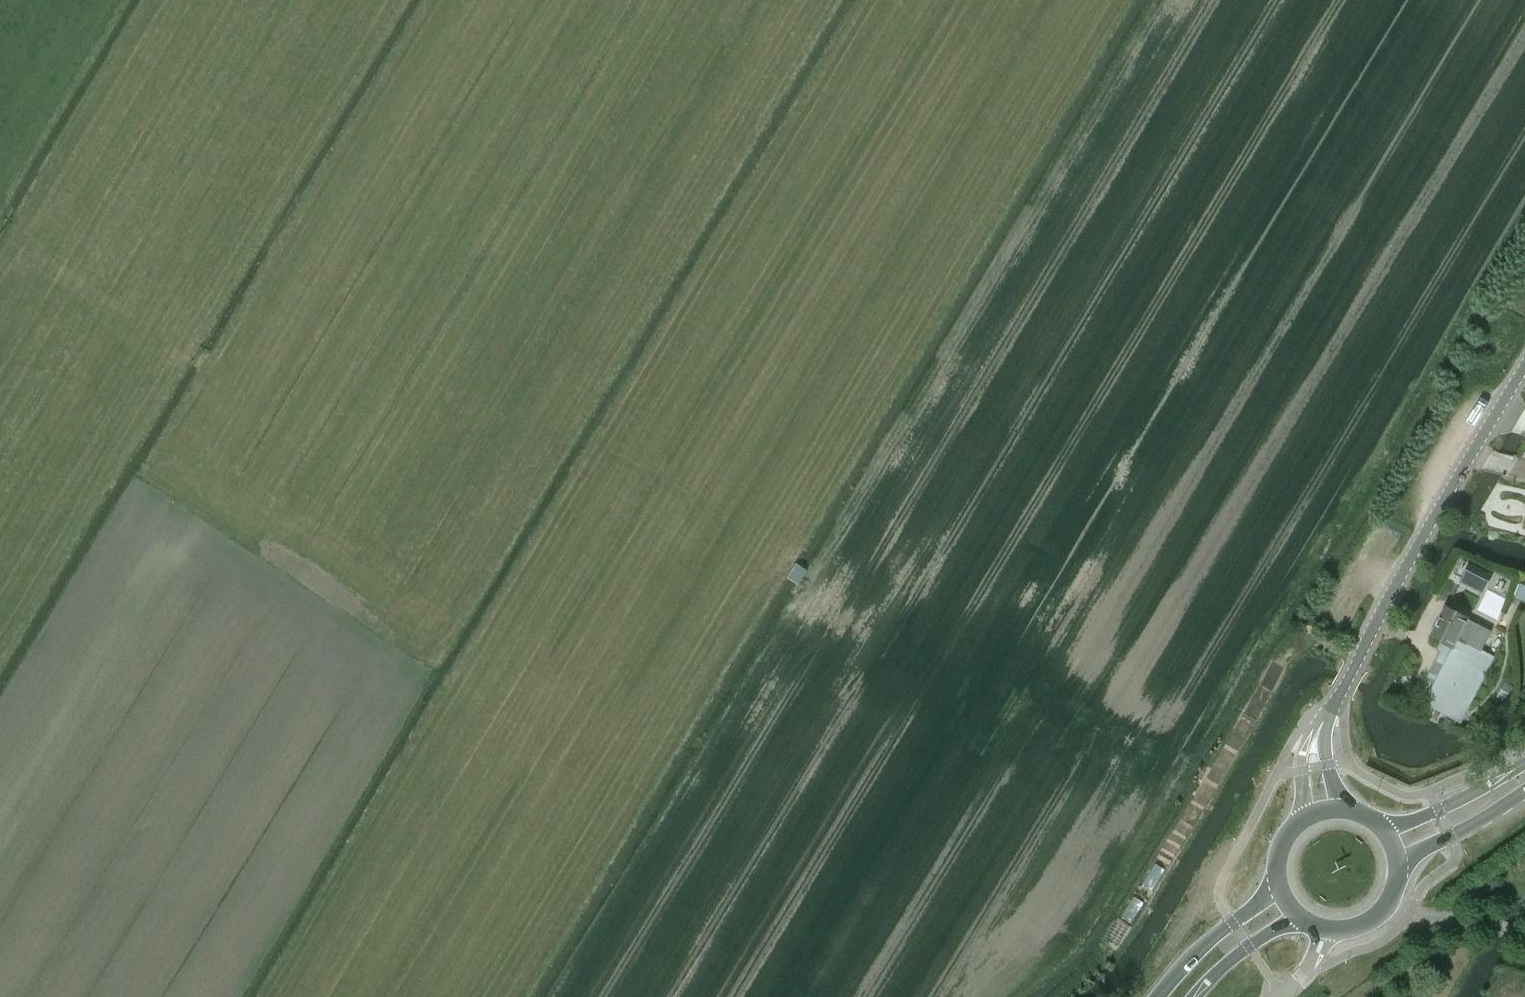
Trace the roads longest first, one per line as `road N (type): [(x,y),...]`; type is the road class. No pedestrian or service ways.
road 1 (tertiary): [(1342,691),(1524,367)]
road 2 (primary): [(1276,883),(1202,945),(1157,996)]
road 3 (primary): [(1524,762),(1439,811),(1382,827)]
road 4 (primary): [(1399,864),(1524,790)]
road 5 (tertiary): [(1342,691),(1303,751),(1303,818)]
road 6 (primary): [(1194,996),(1248,946),(1299,919)]
road 7 (tertiary): [(1350,809),(1334,786),(1324,746),(1342,691)]

